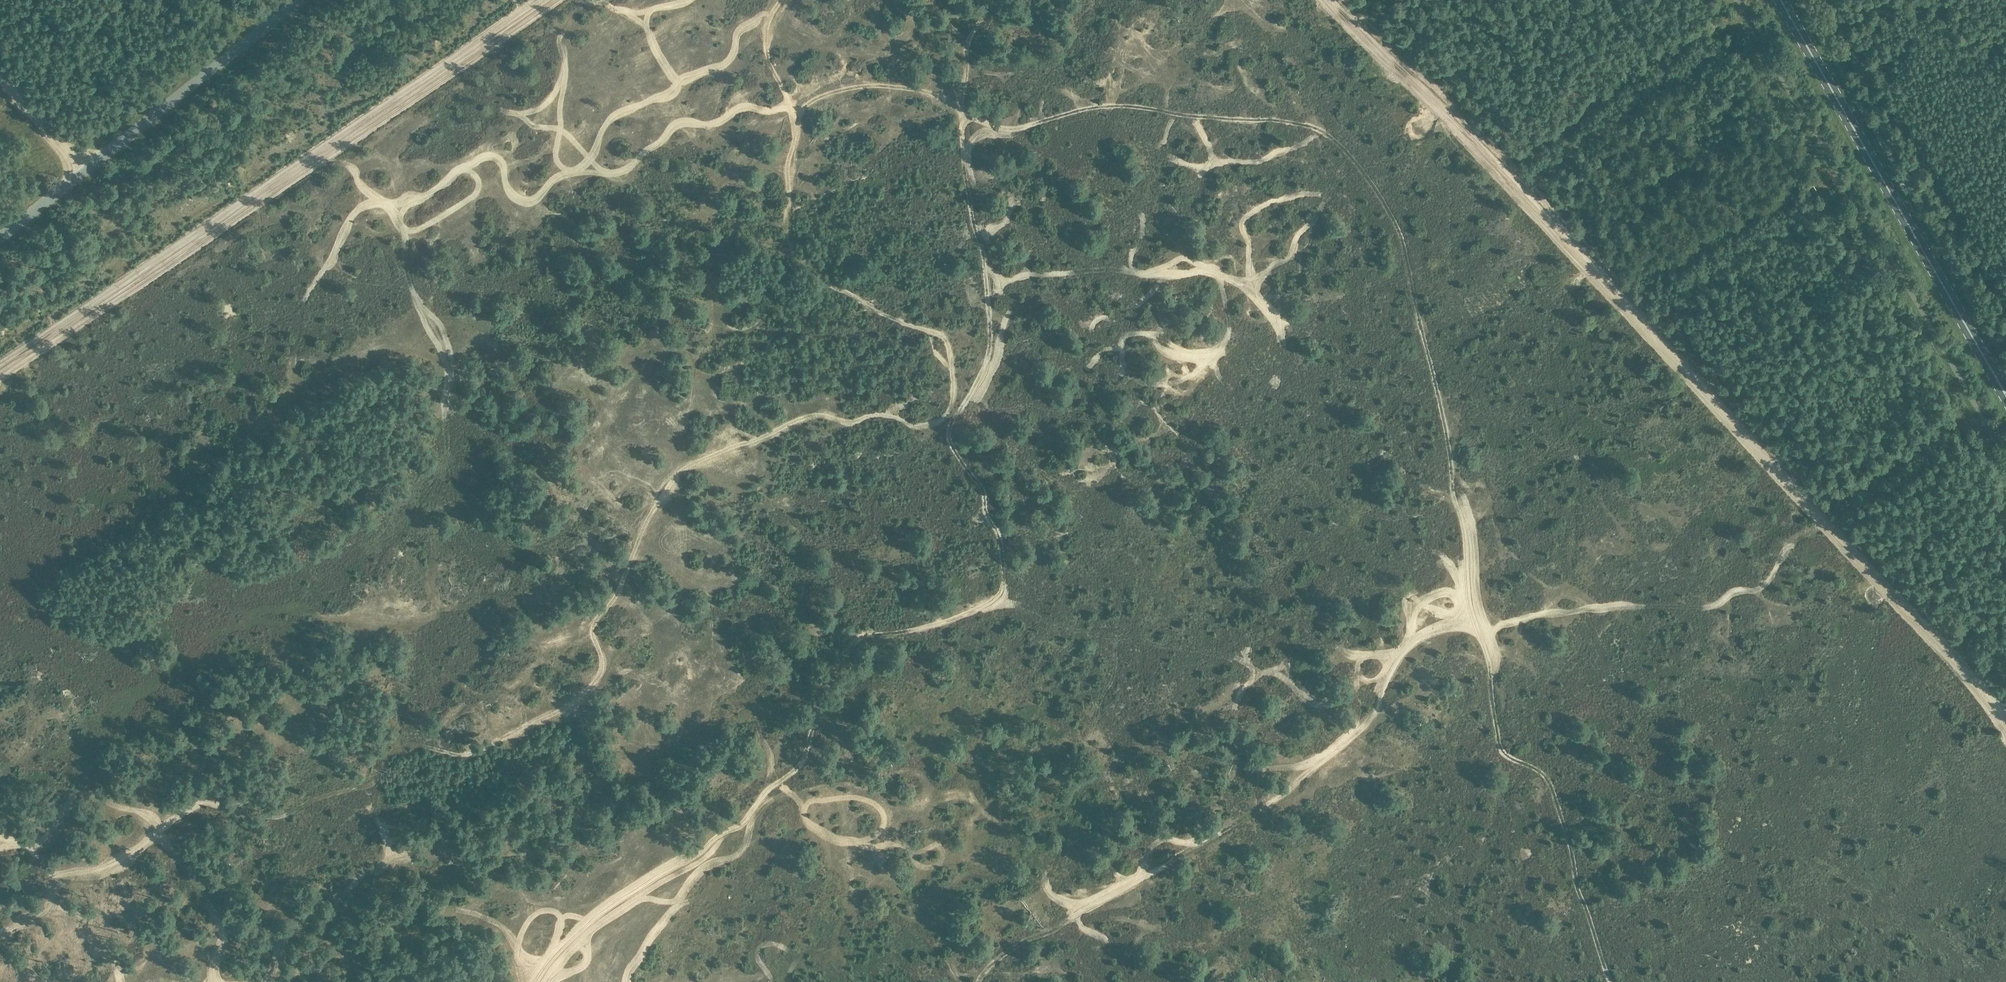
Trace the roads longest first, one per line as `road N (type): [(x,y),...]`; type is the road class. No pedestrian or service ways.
road 1 (track): [(2005,711),(1442,108),(1329,0)]
road 2 (track): [(545,0),(0,367)]
road 3 (primary): [(2005,394),(1780,0)]
road 4 (track): [(81,173),(0,61)]

